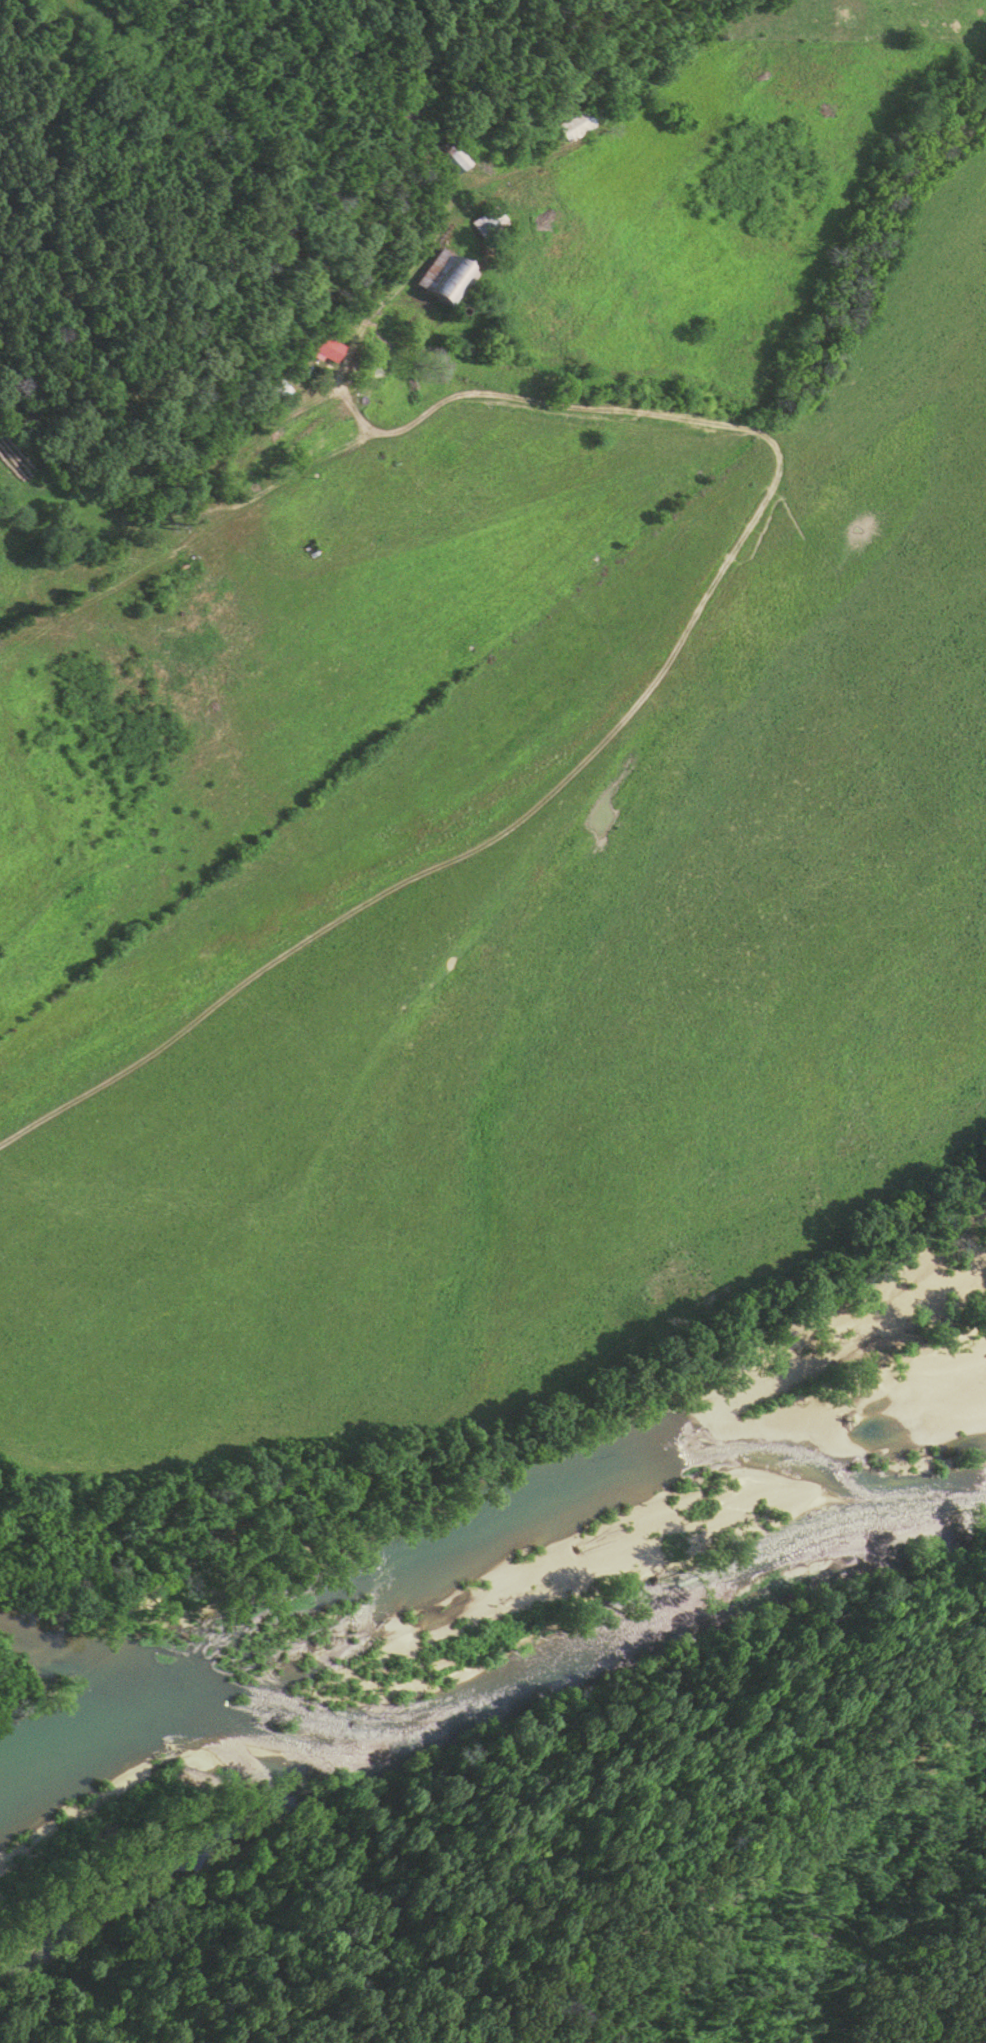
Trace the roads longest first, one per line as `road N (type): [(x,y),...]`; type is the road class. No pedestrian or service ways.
road 1 (residential): [(352,361),(459,216),(695,32),(721,0)]

